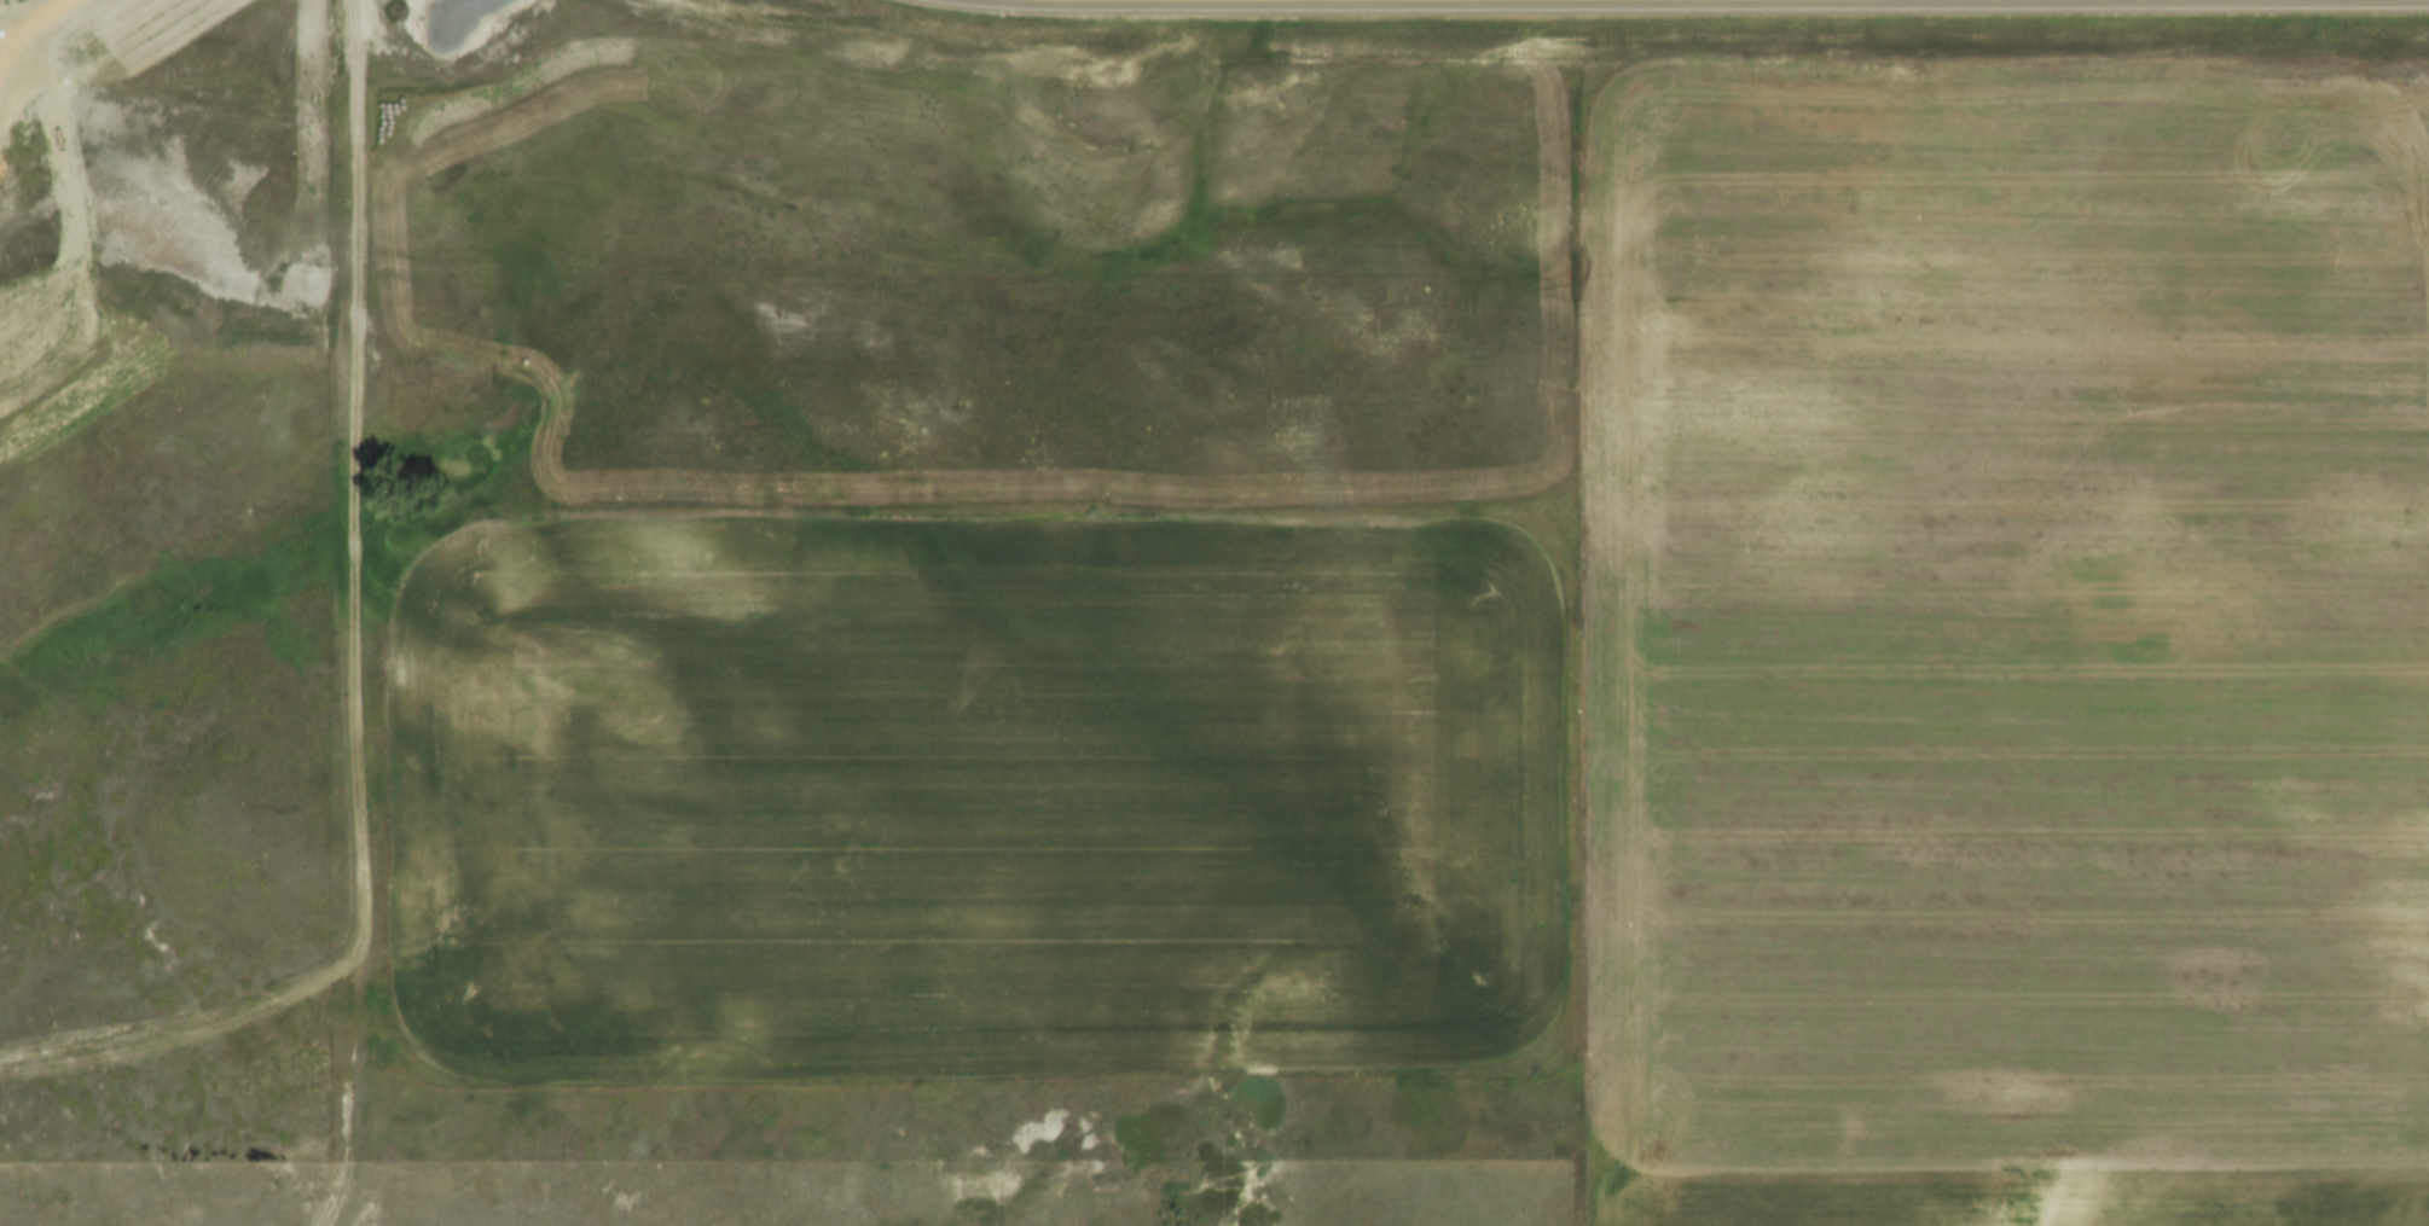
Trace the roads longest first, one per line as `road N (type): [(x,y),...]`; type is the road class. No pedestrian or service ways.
road 1 (track): [(358,930),(365,968),(346,1096),(346,1168),(327,1225)]

